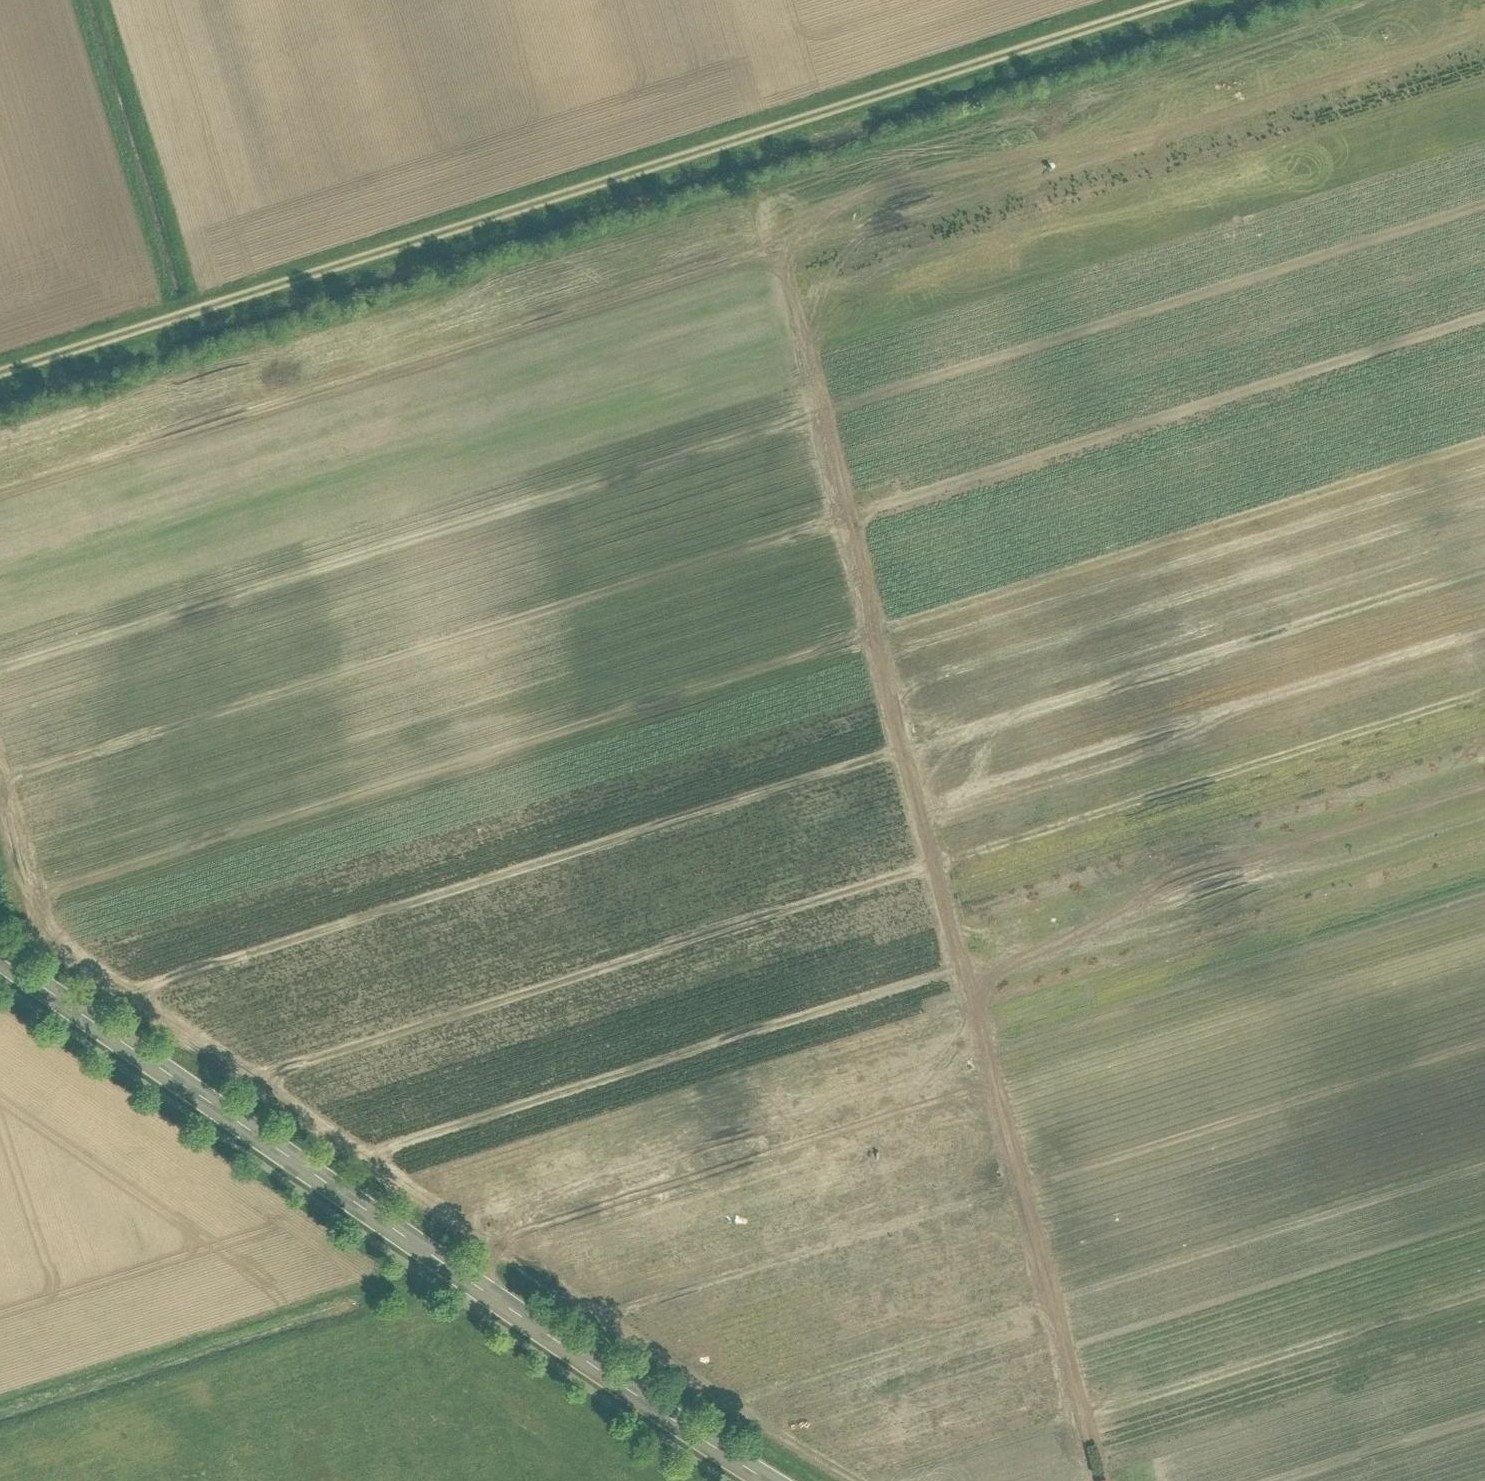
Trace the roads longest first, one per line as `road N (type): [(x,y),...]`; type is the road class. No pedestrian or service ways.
road 1 (unclassified): [(1164,0),(0,371)]
road 2 (secondary): [(775,1480),(0,957)]

